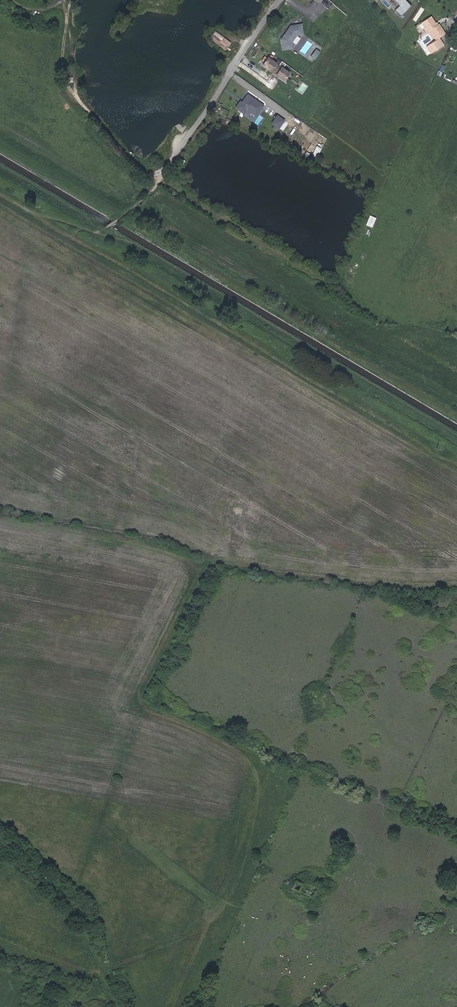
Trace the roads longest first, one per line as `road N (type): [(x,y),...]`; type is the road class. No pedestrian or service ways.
road 1 (residential): [(282,0),(167,168)]

